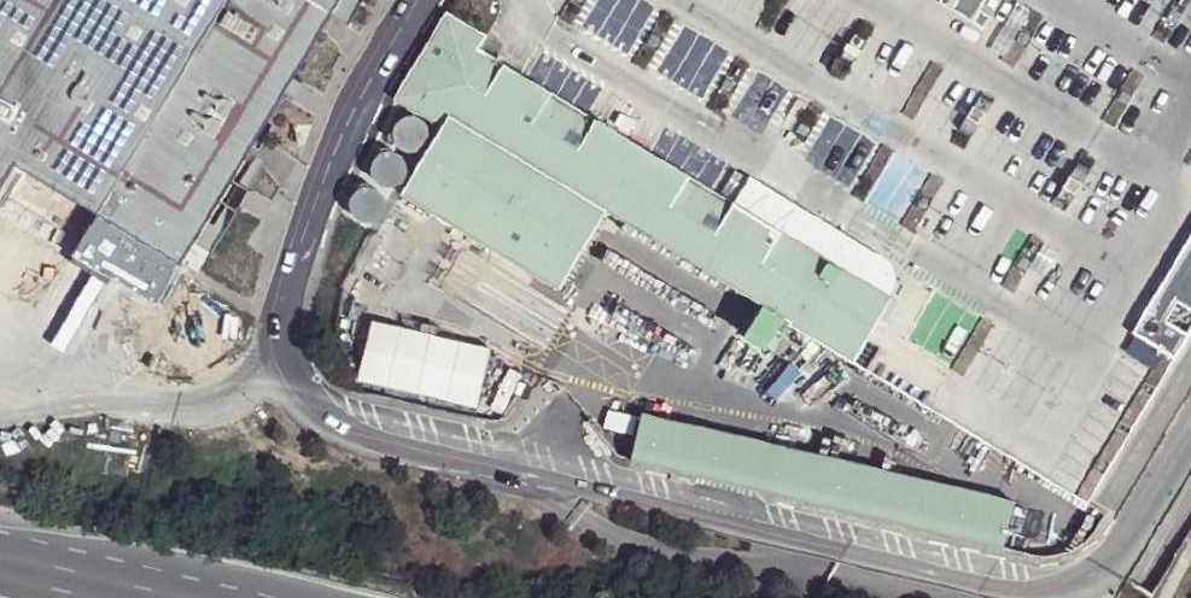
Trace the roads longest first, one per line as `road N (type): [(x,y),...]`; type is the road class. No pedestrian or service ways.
road 1 (motorway): [(146,597),(0,563)]

